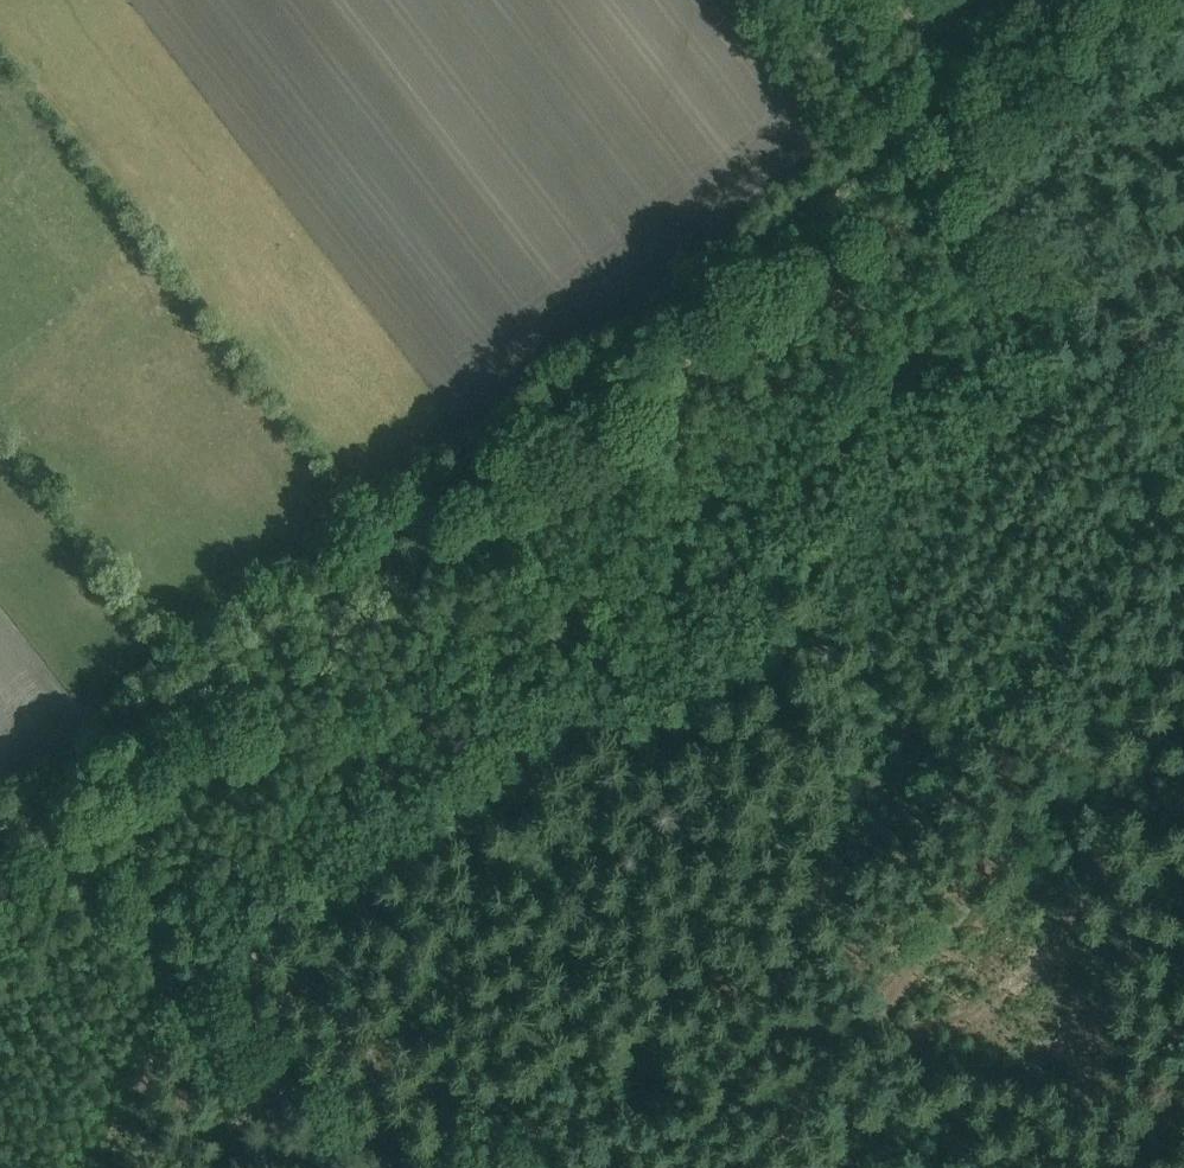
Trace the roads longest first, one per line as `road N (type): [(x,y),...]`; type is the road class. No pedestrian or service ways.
road 1 (track): [(0,844),(899,136)]
road 2 (track): [(1183,345),(977,167),(929,113)]
road 3 (track): [(232,1167),(272,1105),(309,1090),(407,1167)]
road 4 (track): [(929,113),(1076,0)]
road 5 (track): [(791,0),(899,136)]

